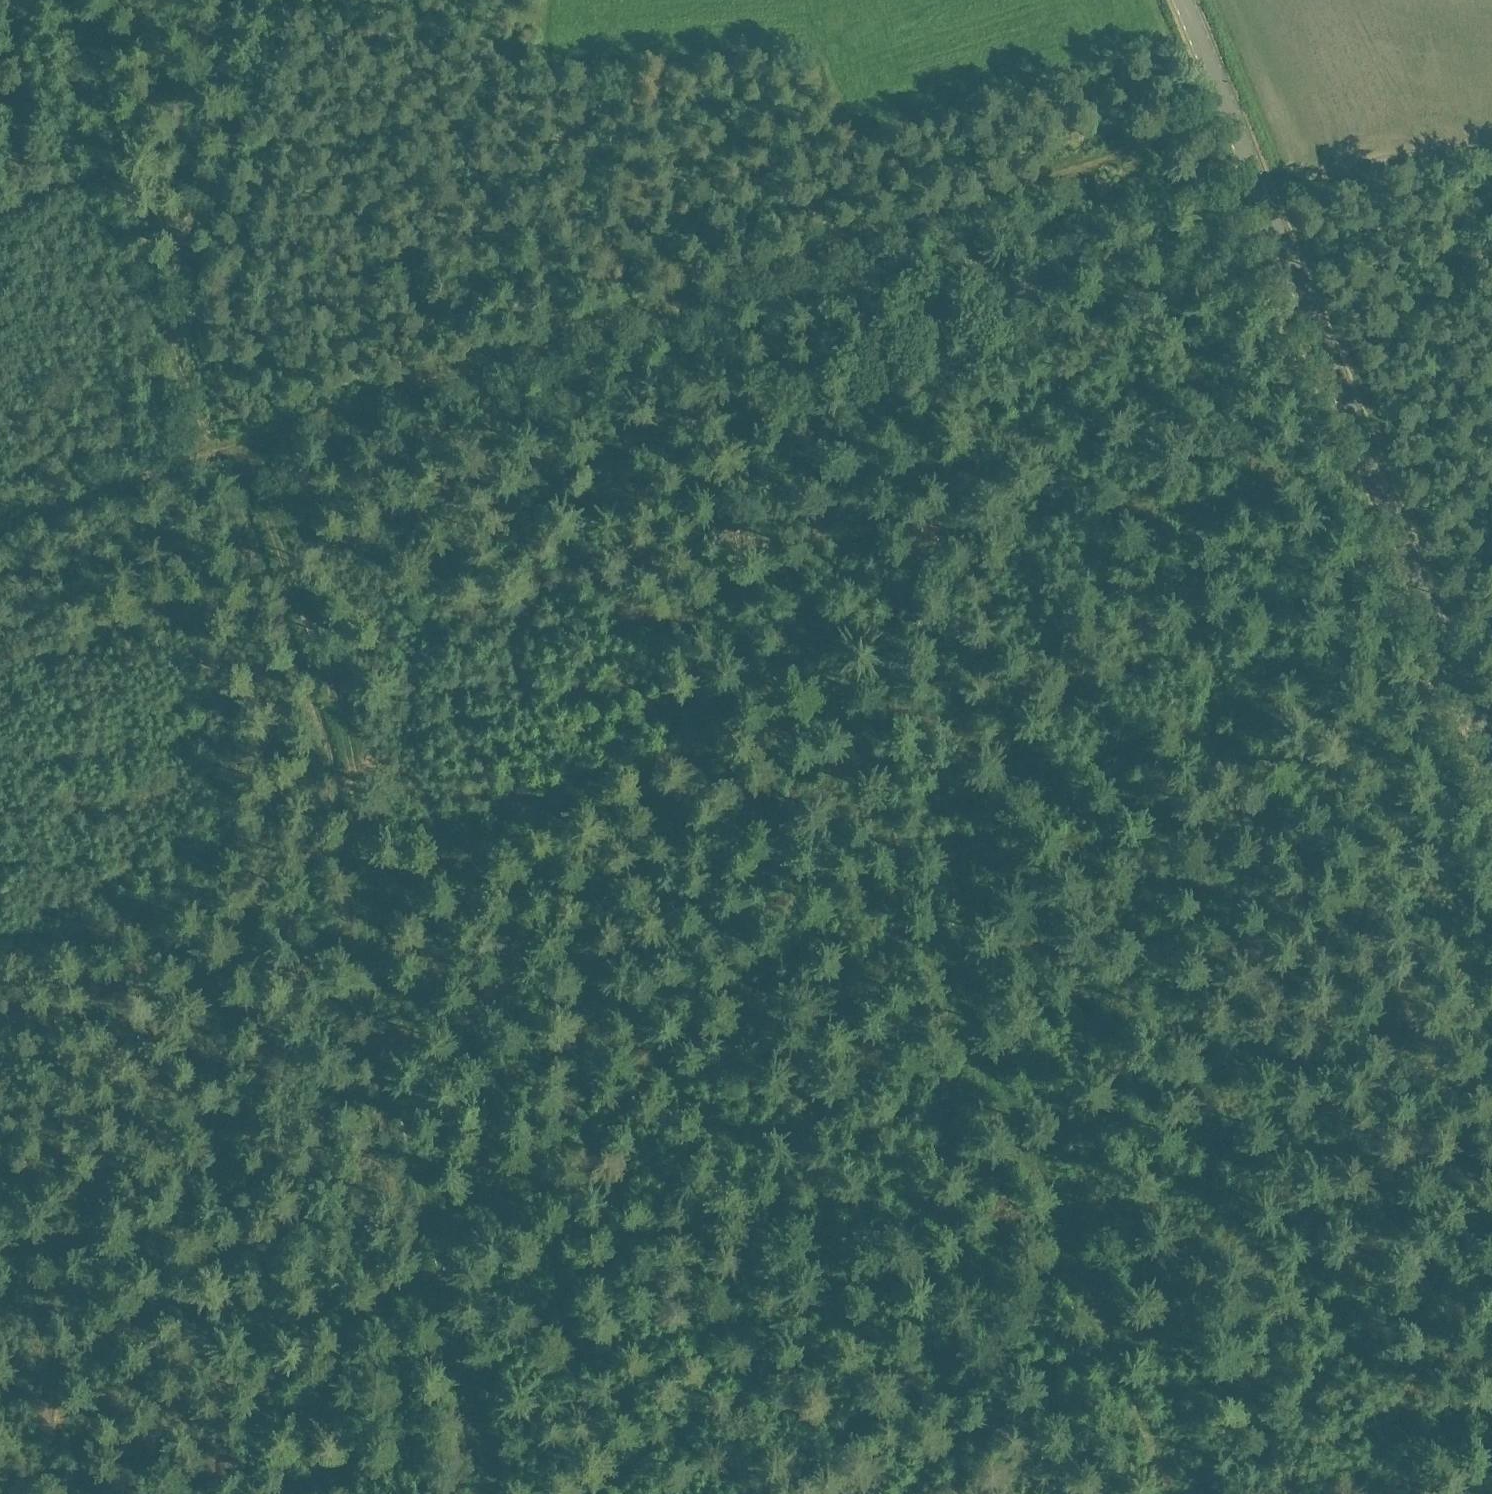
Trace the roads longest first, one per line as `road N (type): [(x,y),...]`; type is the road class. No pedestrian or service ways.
road 1 (track): [(1162,1493),(670,293)]
road 2 (track): [(258,436),(344,764),(390,1084),(503,1493)]
road 3 (track): [(1230,103),(258,436)]
road 4 (tertiary): [(1491,741),(1187,0)]
road 5 (track): [(70,0),(214,452)]
road 6 (track): [(258,436),(0,521)]

